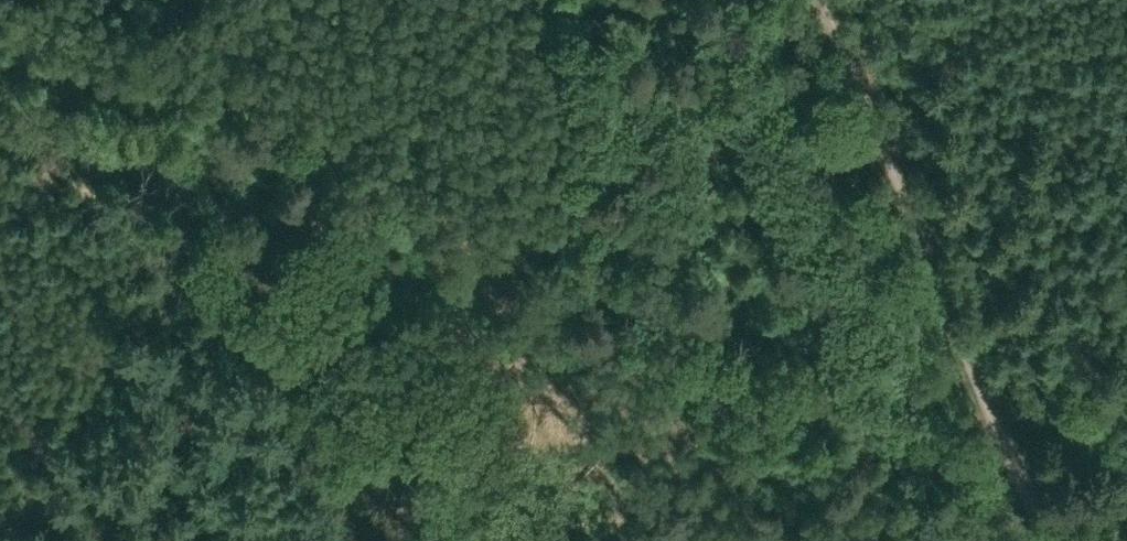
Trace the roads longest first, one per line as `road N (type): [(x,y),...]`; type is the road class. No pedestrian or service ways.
road 1 (track): [(1028,540),(807,0)]

